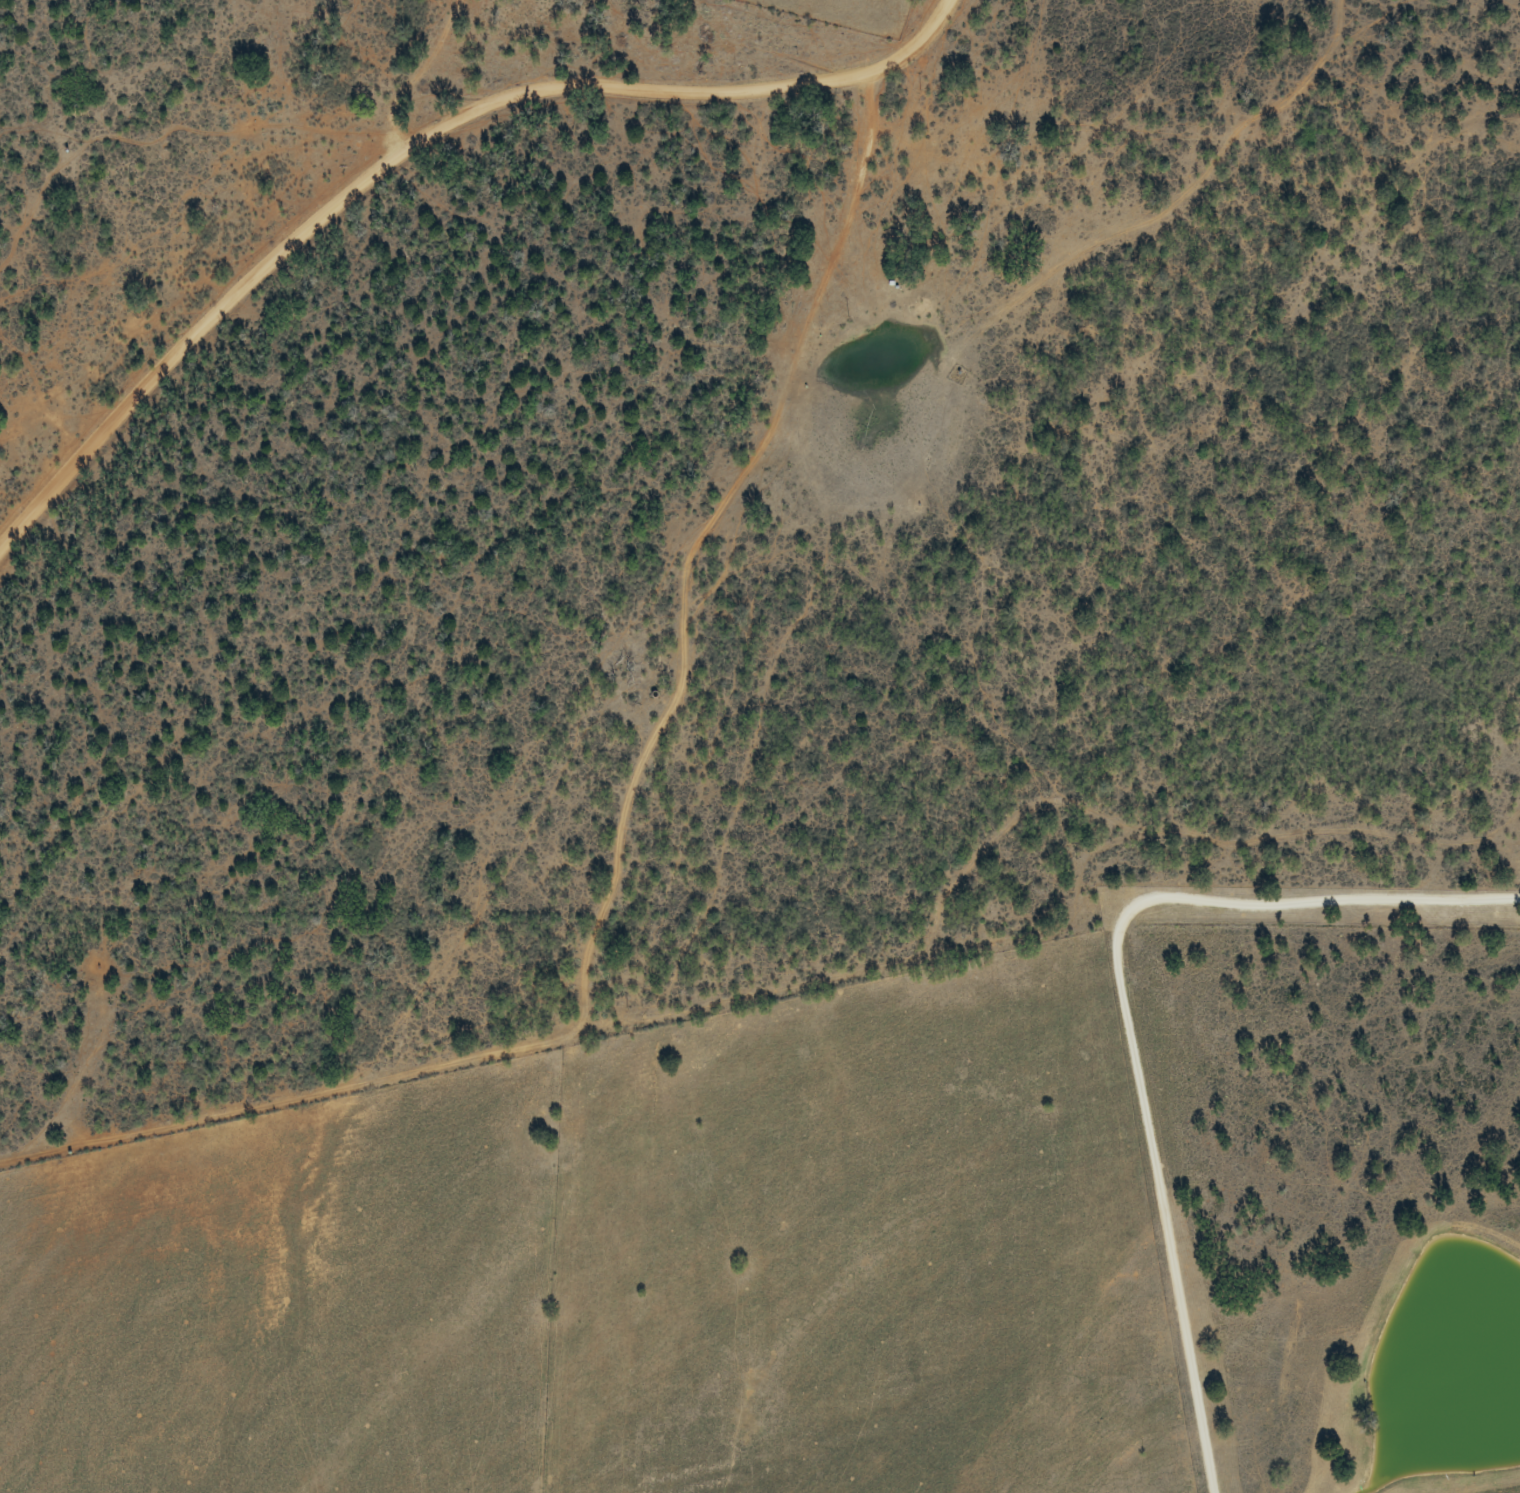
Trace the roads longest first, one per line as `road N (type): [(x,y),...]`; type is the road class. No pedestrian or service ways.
road 1 (residential): [(886,52),(653,67),(500,96),(0,576)]
road 2 (residential): [(668,647),(674,598),(758,495),(792,439),(801,369),(861,260),(870,134),(886,52),(948,0)]

